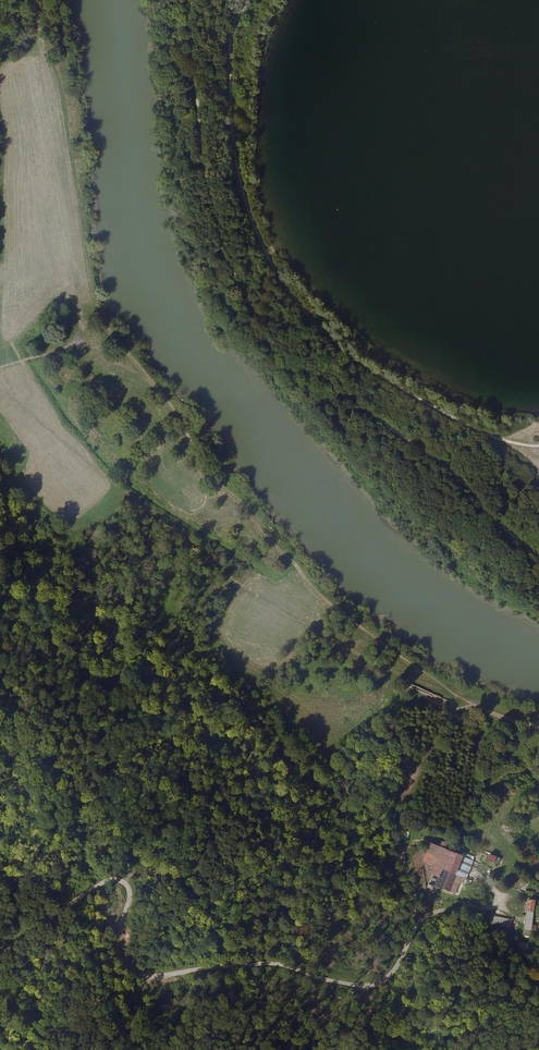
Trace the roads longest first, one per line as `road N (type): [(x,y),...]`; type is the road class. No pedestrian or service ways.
road 1 (track): [(36,0),(87,282),(101,320),(310,588),(417,669),(538,729)]
road 2 (track): [(491,908),(423,919),(383,980),(355,985),(259,963),(139,973),(123,957),(121,935),(134,907),(129,879),(114,878),(0,949)]
road 3 (track): [(464,699),(410,788),(399,824),(423,919)]
road 4 (track): [(0,347),(53,305),(70,311),(81,329),(75,343),(0,368)]

